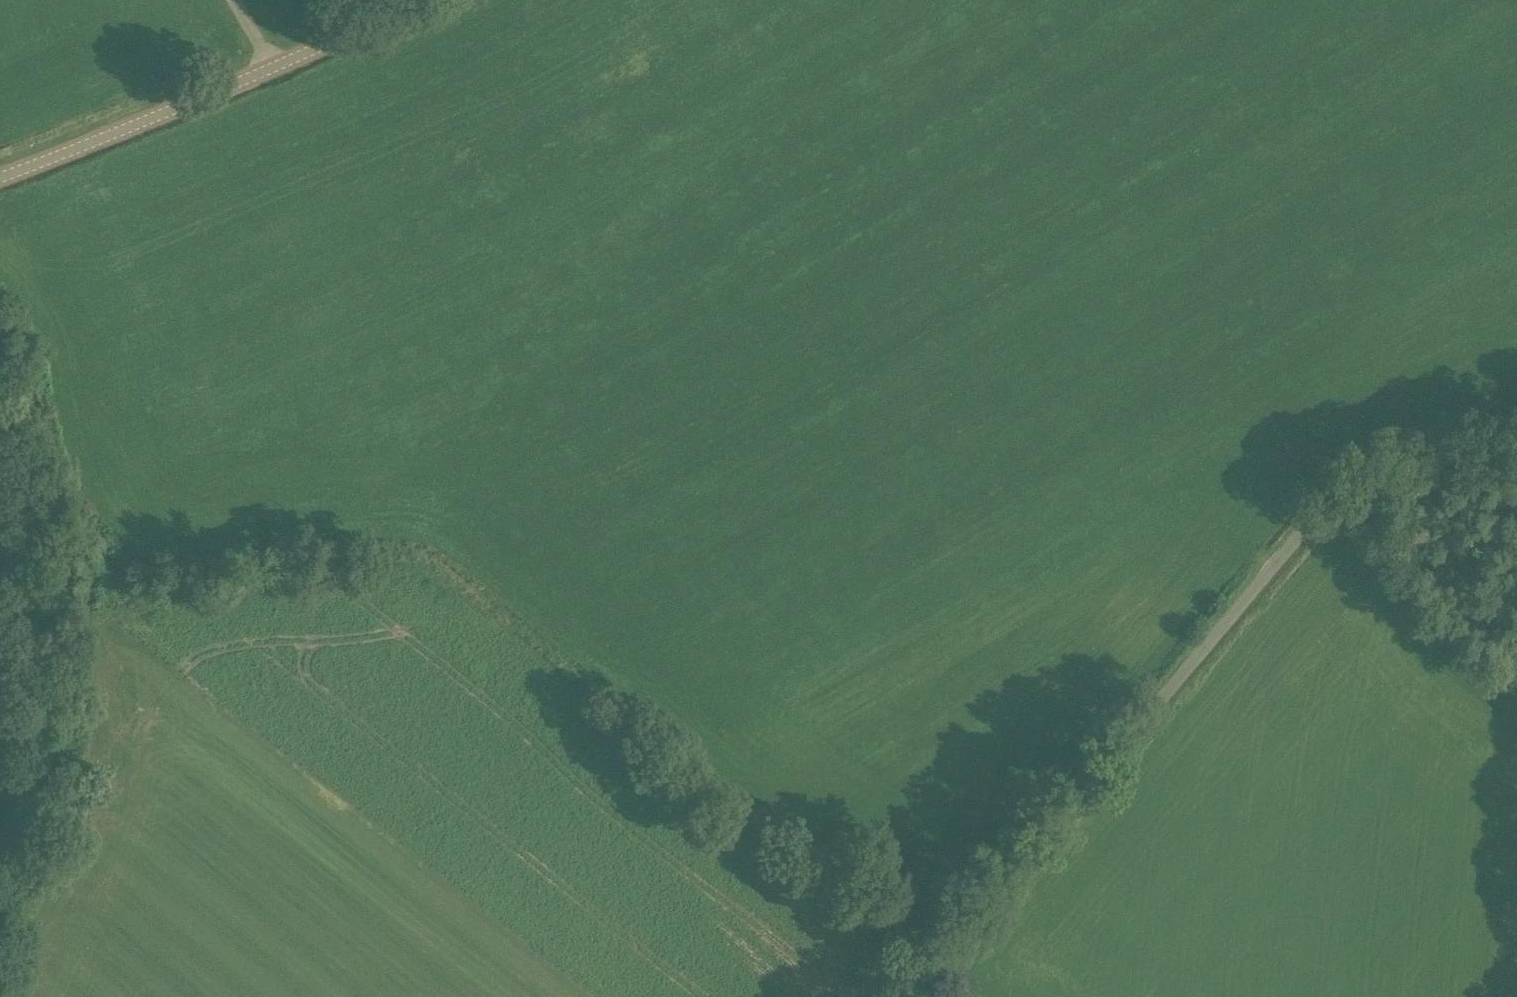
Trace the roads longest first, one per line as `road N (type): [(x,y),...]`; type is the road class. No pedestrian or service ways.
road 1 (unclassified): [(895,996),(1331,501),(1516,434)]
road 2 (tertiary): [(0,180),(420,0)]

